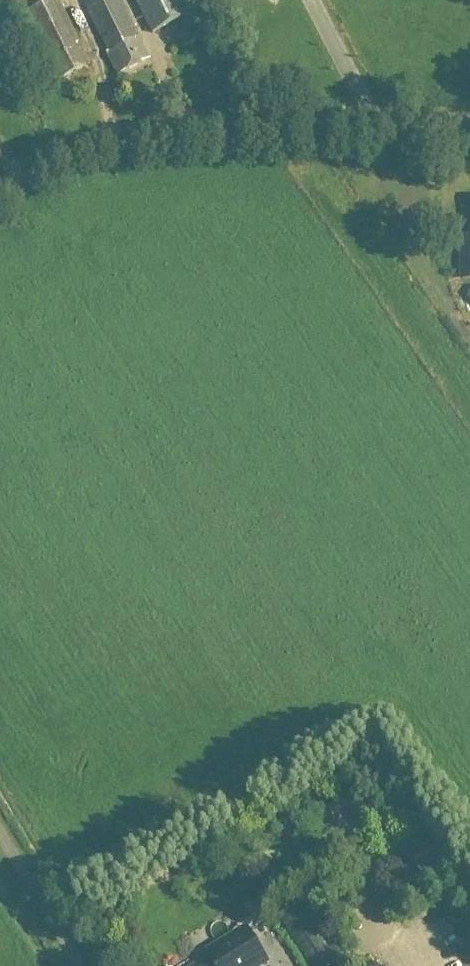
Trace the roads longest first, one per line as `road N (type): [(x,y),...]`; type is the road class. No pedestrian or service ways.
road 1 (unclassified): [(0,201),(47,170),(102,152),(469,132)]
road 2 (unclassified): [(71,965),(0,849)]

